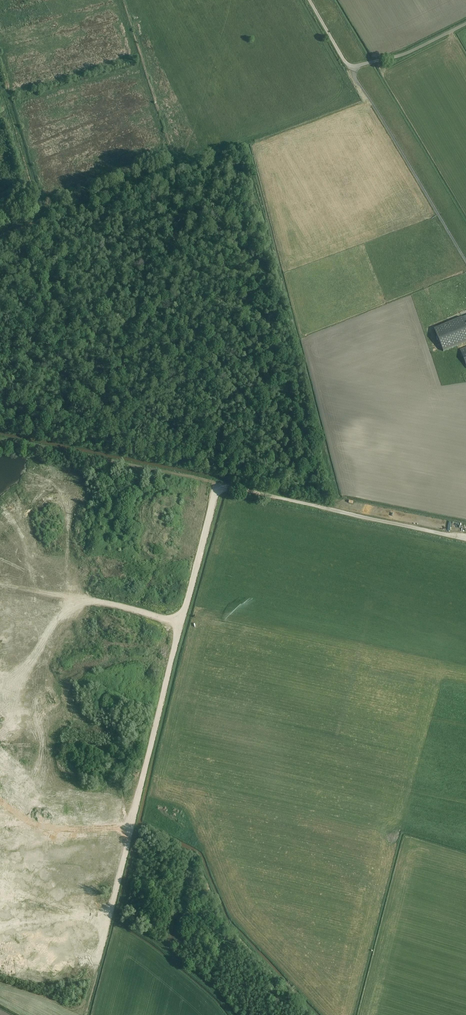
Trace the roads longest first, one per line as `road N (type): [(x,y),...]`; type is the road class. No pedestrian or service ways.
road 1 (track): [(219,485),(83,1014)]
road 2 (unclassified): [(465,545),(219,485)]
road 3 (track): [(465,260),(352,67)]
road 4 (track): [(183,623),(87,600),(64,604),(62,617)]
road 5 (track): [(352,67),(403,56),(465,25)]

